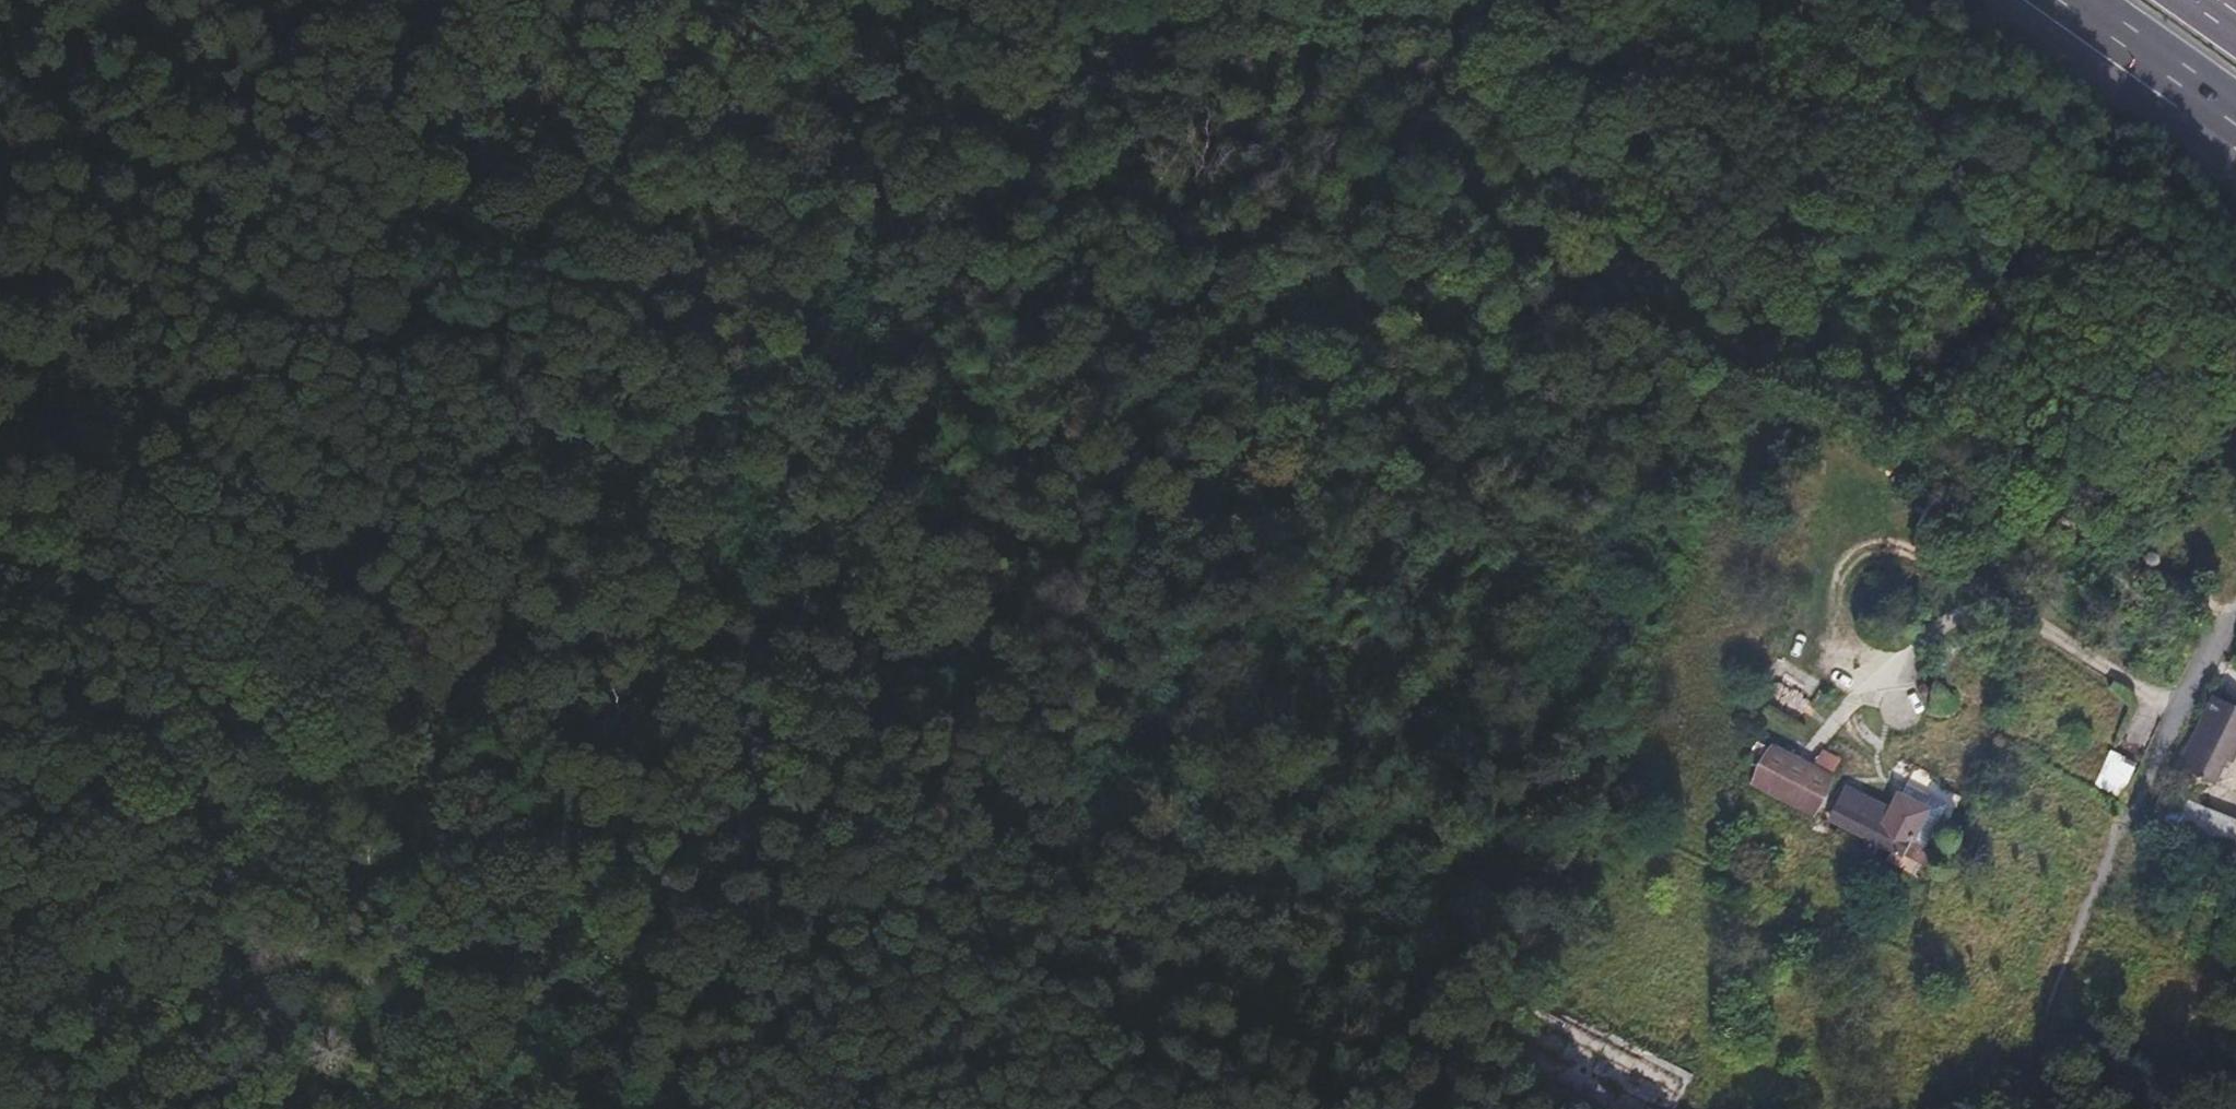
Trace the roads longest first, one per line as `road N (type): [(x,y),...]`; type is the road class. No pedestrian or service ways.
road 1 (unclassified): [(2045,1021),(2235,612)]
road 2 (motorway): [(2074,0),(2235,115)]

